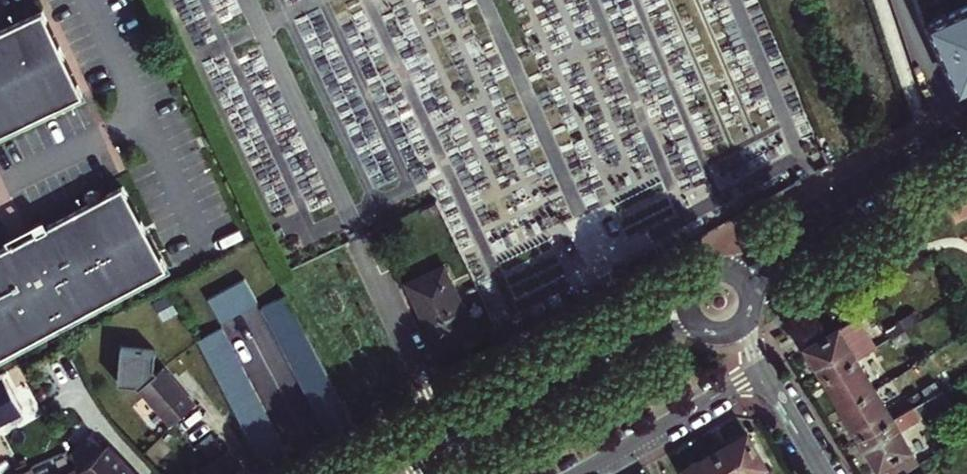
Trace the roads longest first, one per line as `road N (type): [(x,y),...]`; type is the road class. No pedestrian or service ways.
road 1 (residential): [(406,445),(584,348),(685,310)]
road 2 (residential): [(739,279),(823,208),(966,127)]
road 3 (residential): [(578,473),(763,368)]
road 4 (residential): [(827,473),(763,368)]

